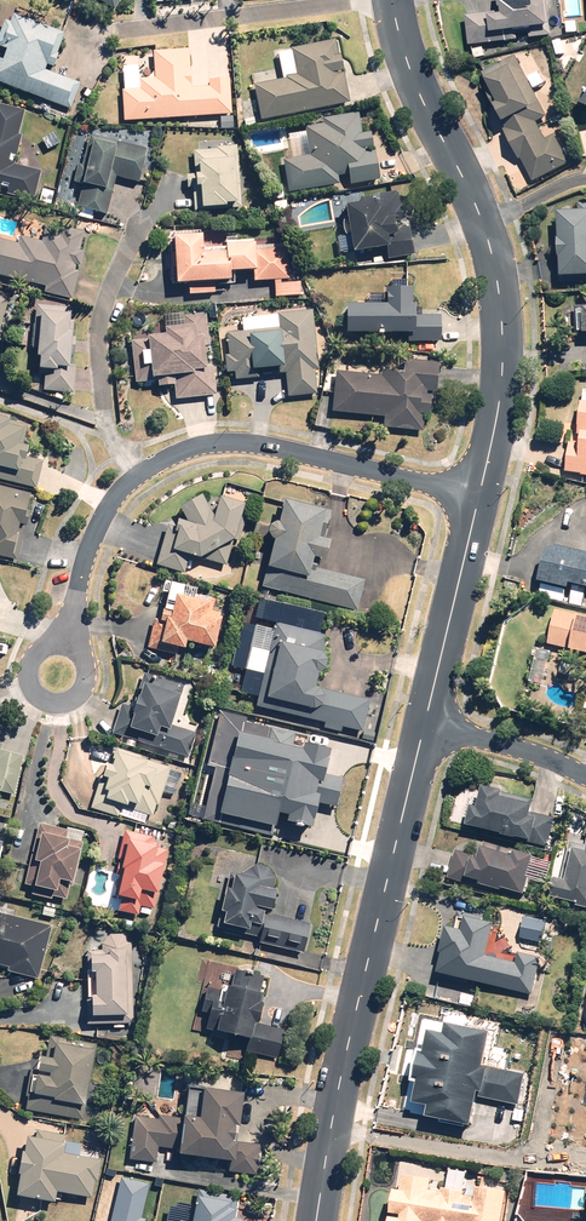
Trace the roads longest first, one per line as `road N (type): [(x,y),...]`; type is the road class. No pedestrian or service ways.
road 1 (residential): [(478,500),(267,446),(232,443),(174,455),(144,473),(96,525),(54,674)]
road 2 (residential): [(394,0),(414,82),(470,188),(496,265),(501,395),(478,500)]
road 3 (residential): [(427,723),(319,1220)]
road 4 (residential): [(478,500),(427,723)]
road 5 (residential): [(427,723),(585,777)]

